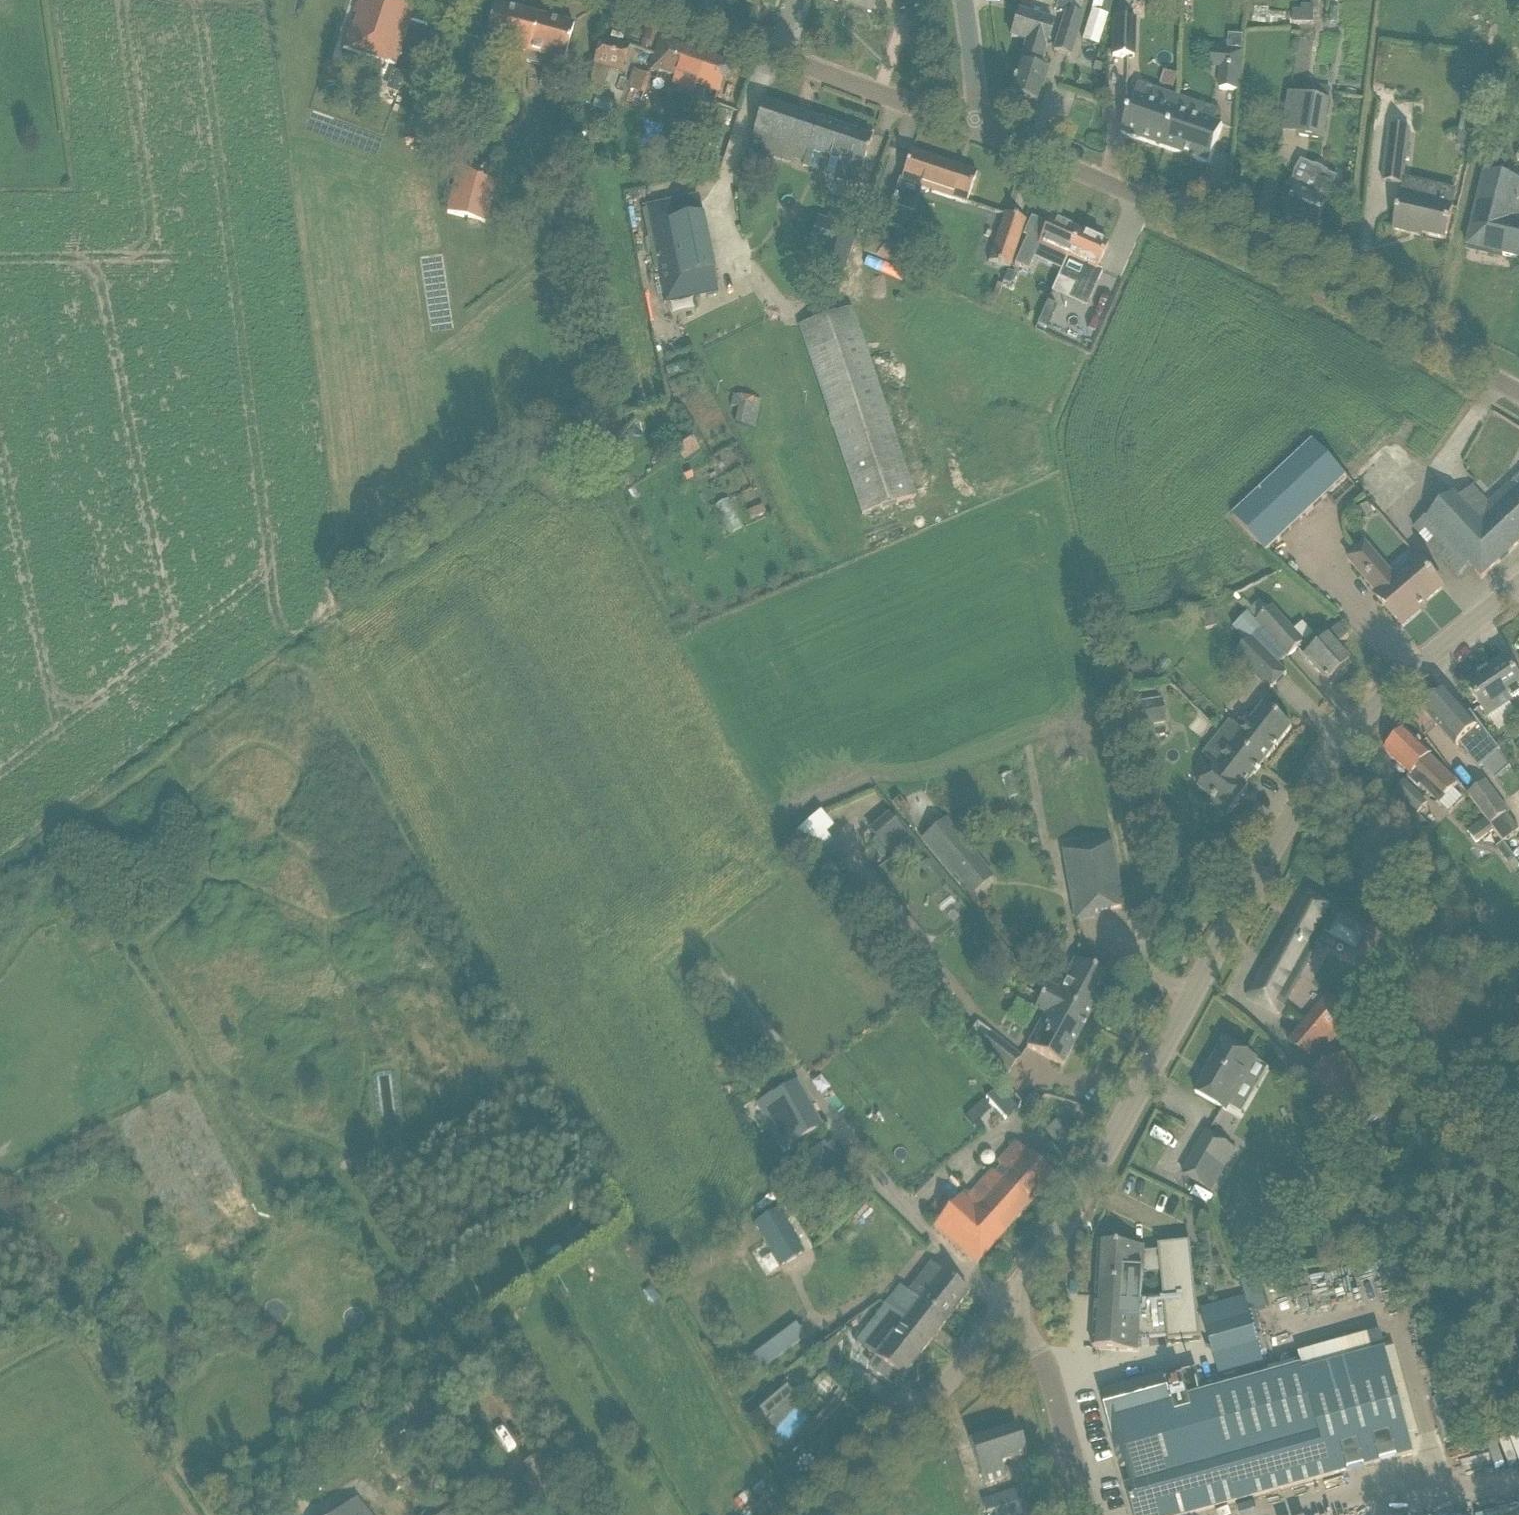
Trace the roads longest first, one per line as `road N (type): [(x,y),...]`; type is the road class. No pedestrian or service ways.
road 1 (unclassified): [(1004,1310),(1314,782),(1412,672),(1518,587)]
road 2 (unclassified): [(1518,396),(1347,299),(982,134)]
road 3 (unclassified): [(982,134),(779,54),(603,0)]
road 4 (unclassified): [(824,1514),(1004,1310)]
road 5 (unclassified): [(1084,1514),(1040,1355),(1004,1310)]
road 6 (unclassified): [(982,134),(962,0)]

